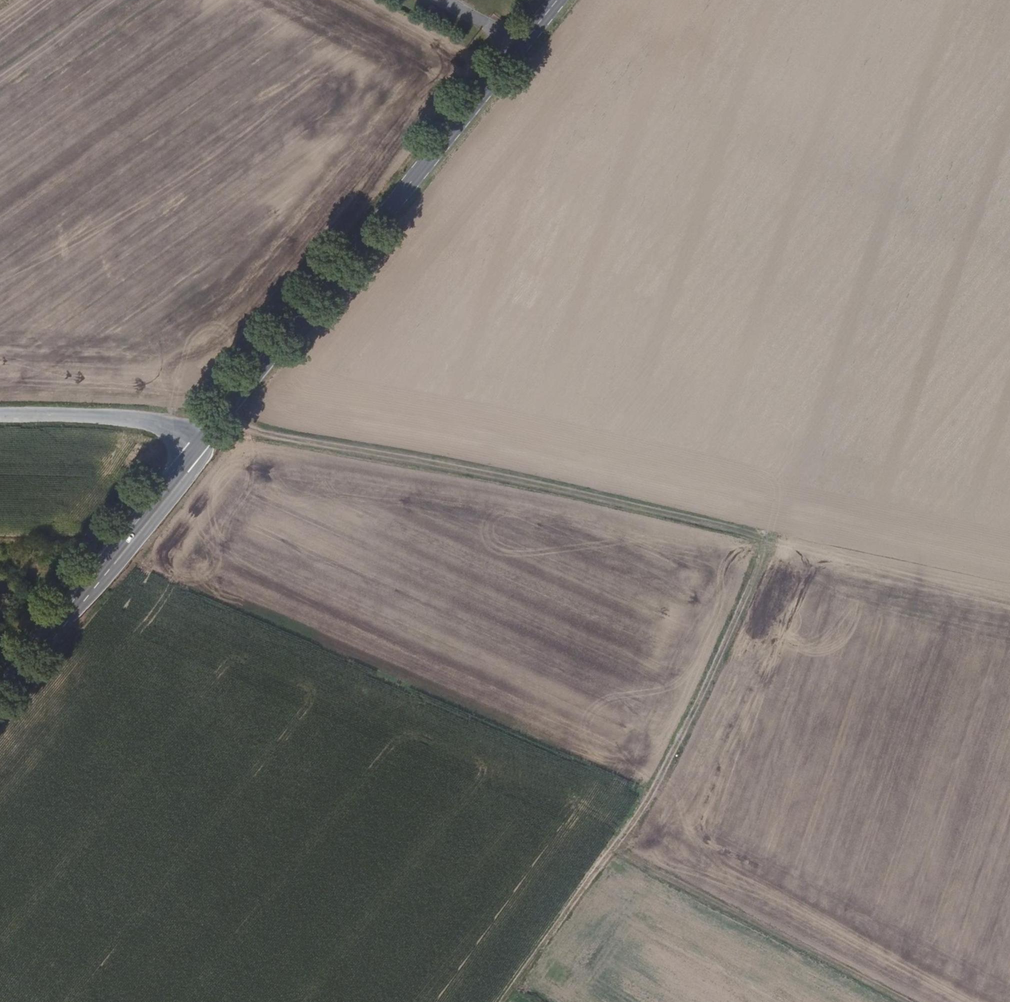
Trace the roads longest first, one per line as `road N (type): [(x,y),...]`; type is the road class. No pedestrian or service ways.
road 1 (track): [(215,424),(537,481),(761,537),(709,675),(641,806),(500,1001)]
road 2 (secondary): [(202,441),(558,0)]
road 3 (track): [(612,845),(906,1001)]
road 4 (secondary): [(0,692),(202,441)]
road 5 (unclassified): [(0,414),(141,419),(202,441)]

